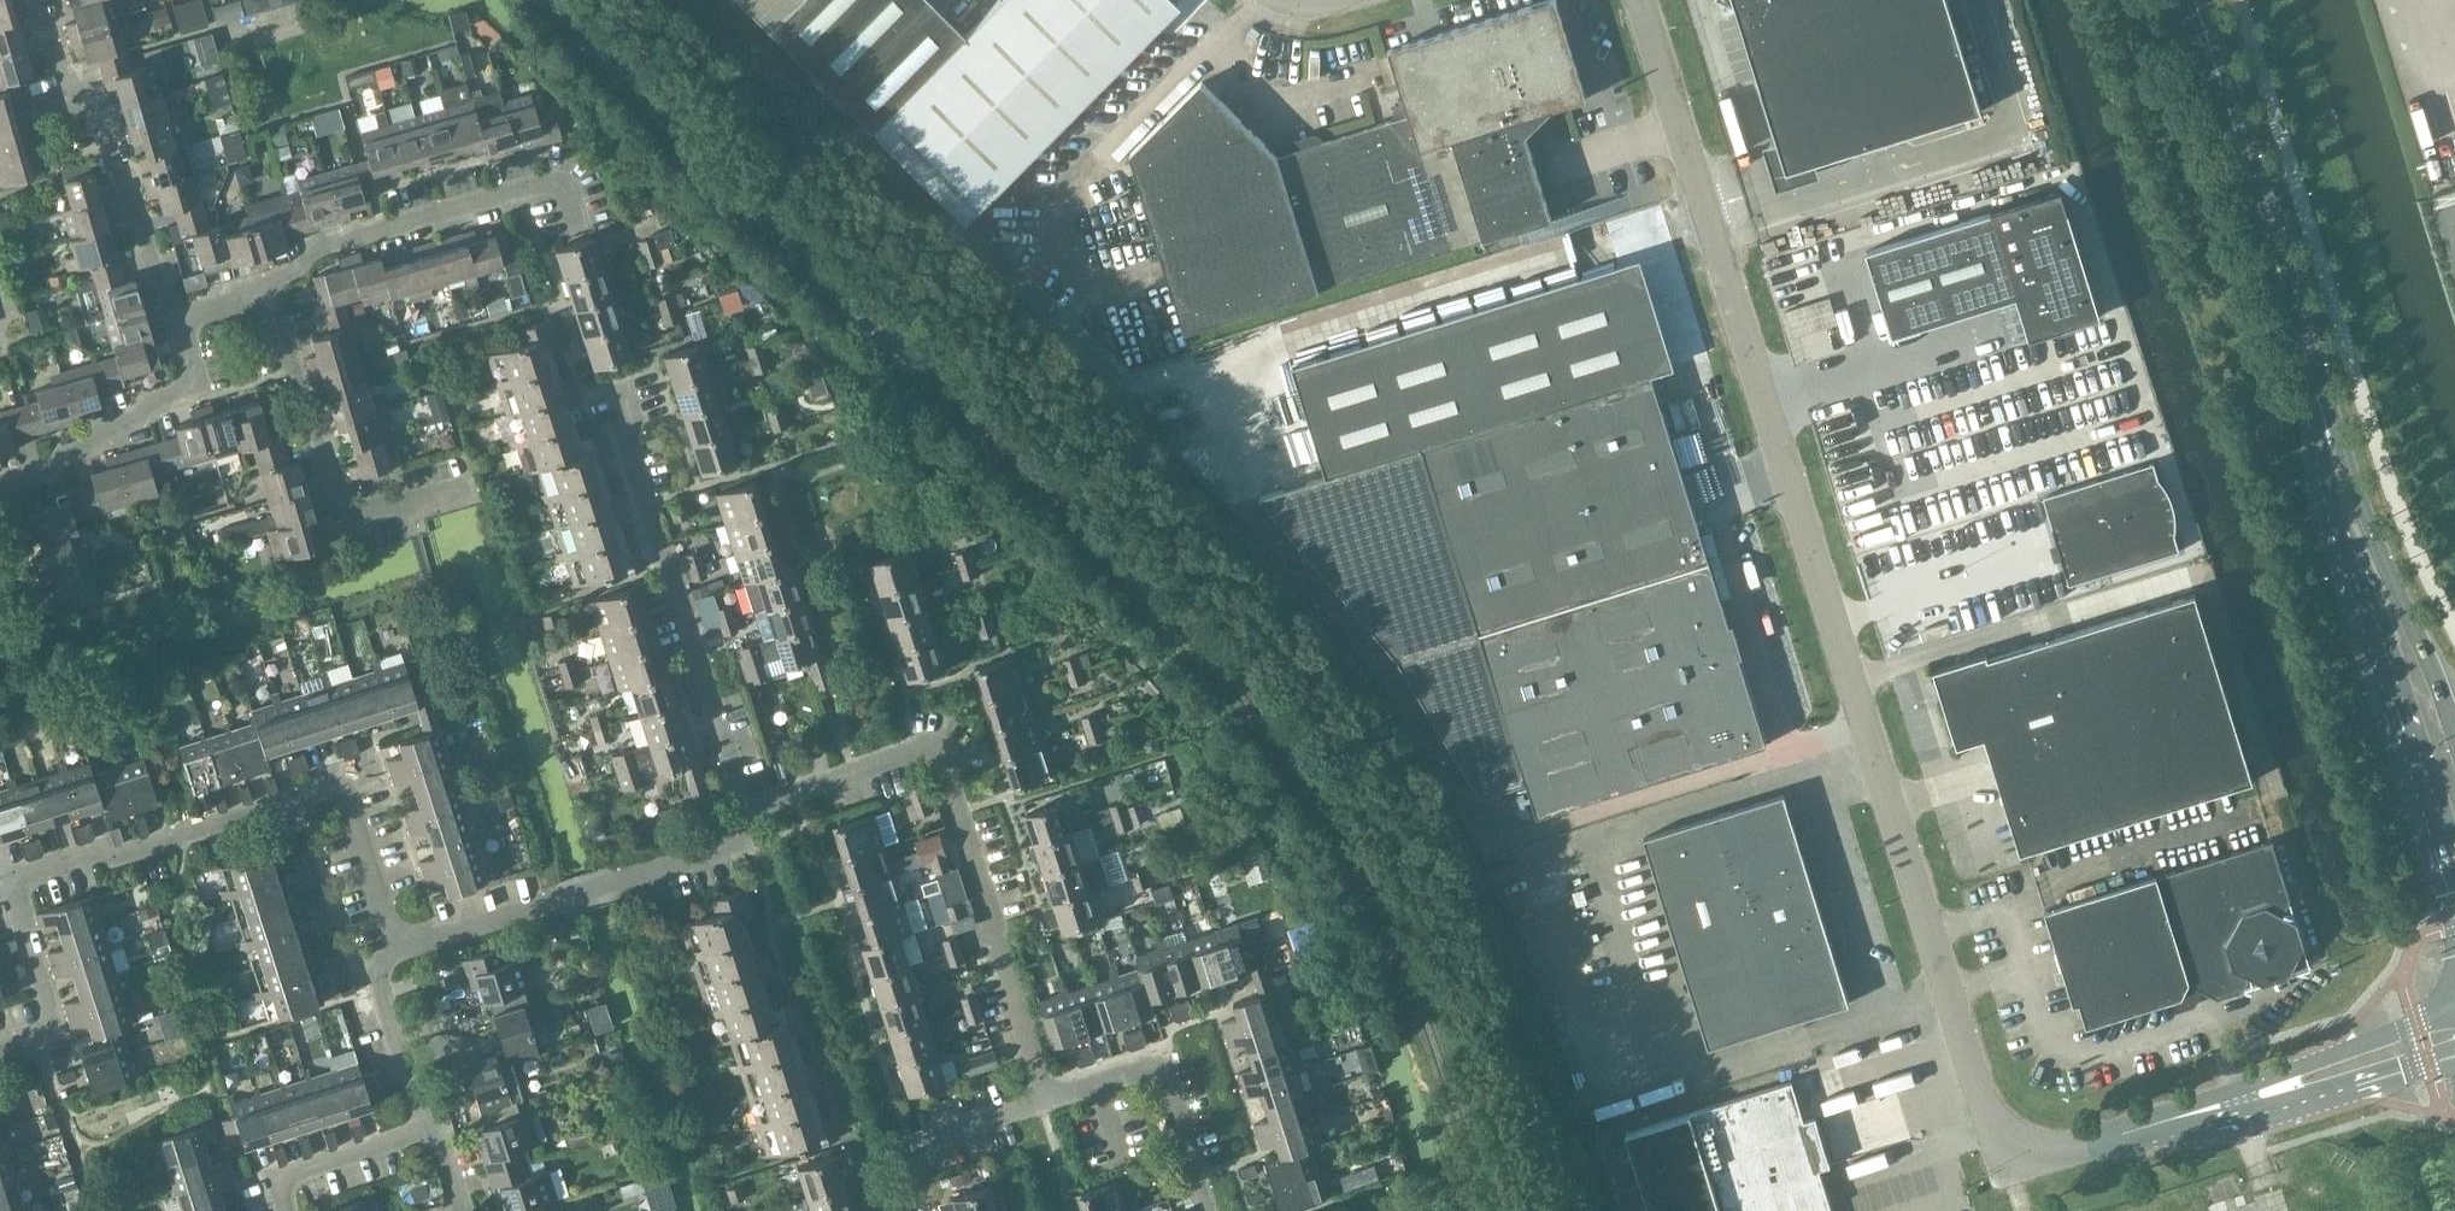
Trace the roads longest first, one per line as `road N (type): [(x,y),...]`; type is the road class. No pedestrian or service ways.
road 1 (unclassified): [(2260,1094),(2040,1155),(2003,1139),(1989,1119),(1639,0)]
road 2 (residential): [(0,1049),(36,1037),(49,1014),(14,898),(18,879),(321,791),(341,795),(353,809),(399,950)]
road 3 (residential): [(1046,1100),(943,763),(919,750),(745,810)]
road 4 (secondary): [(2311,363),(2335,520),(2454,880)]
road 5 (residential): [(745,810),(622,434),(633,419),(620,378)]
road 6 (secondary): [(2454,727),(2311,363)]
road 7 (residential): [(399,950),(729,847),(742,839),(745,810)]
road 8 (secondary): [(2311,363),(2196,0)]
road 9 (residential): [(268,293),(319,249),(555,182),(566,189),(578,225)]
road 10 (residential): [(472,481),(351,508),(323,462),(268,293)]
road 11 (residential): [(177,320),(98,111),(59,72),(39,0)]
road 12 (residential): [(0,487),(47,473),(70,445),(125,427),(144,404),(182,390),(192,370),(177,320)]
road 13 (residential): [(1209,1210),(1164,1076),(1139,1070),(1046,1100)]
road 14 (unclassified): [(2454,1010),(2260,1094)]
road 15 (residential): [(436,1131),(414,1100),(381,989),(382,967),(399,950)]
road 16 (unclassified): [(2260,1094),(2405,1072),(2454,1056)]
road 17 (residential): [(287,1210),(286,1180),(436,1131)]
road 18 (residential): [(912,1144),(1046,1100)]

